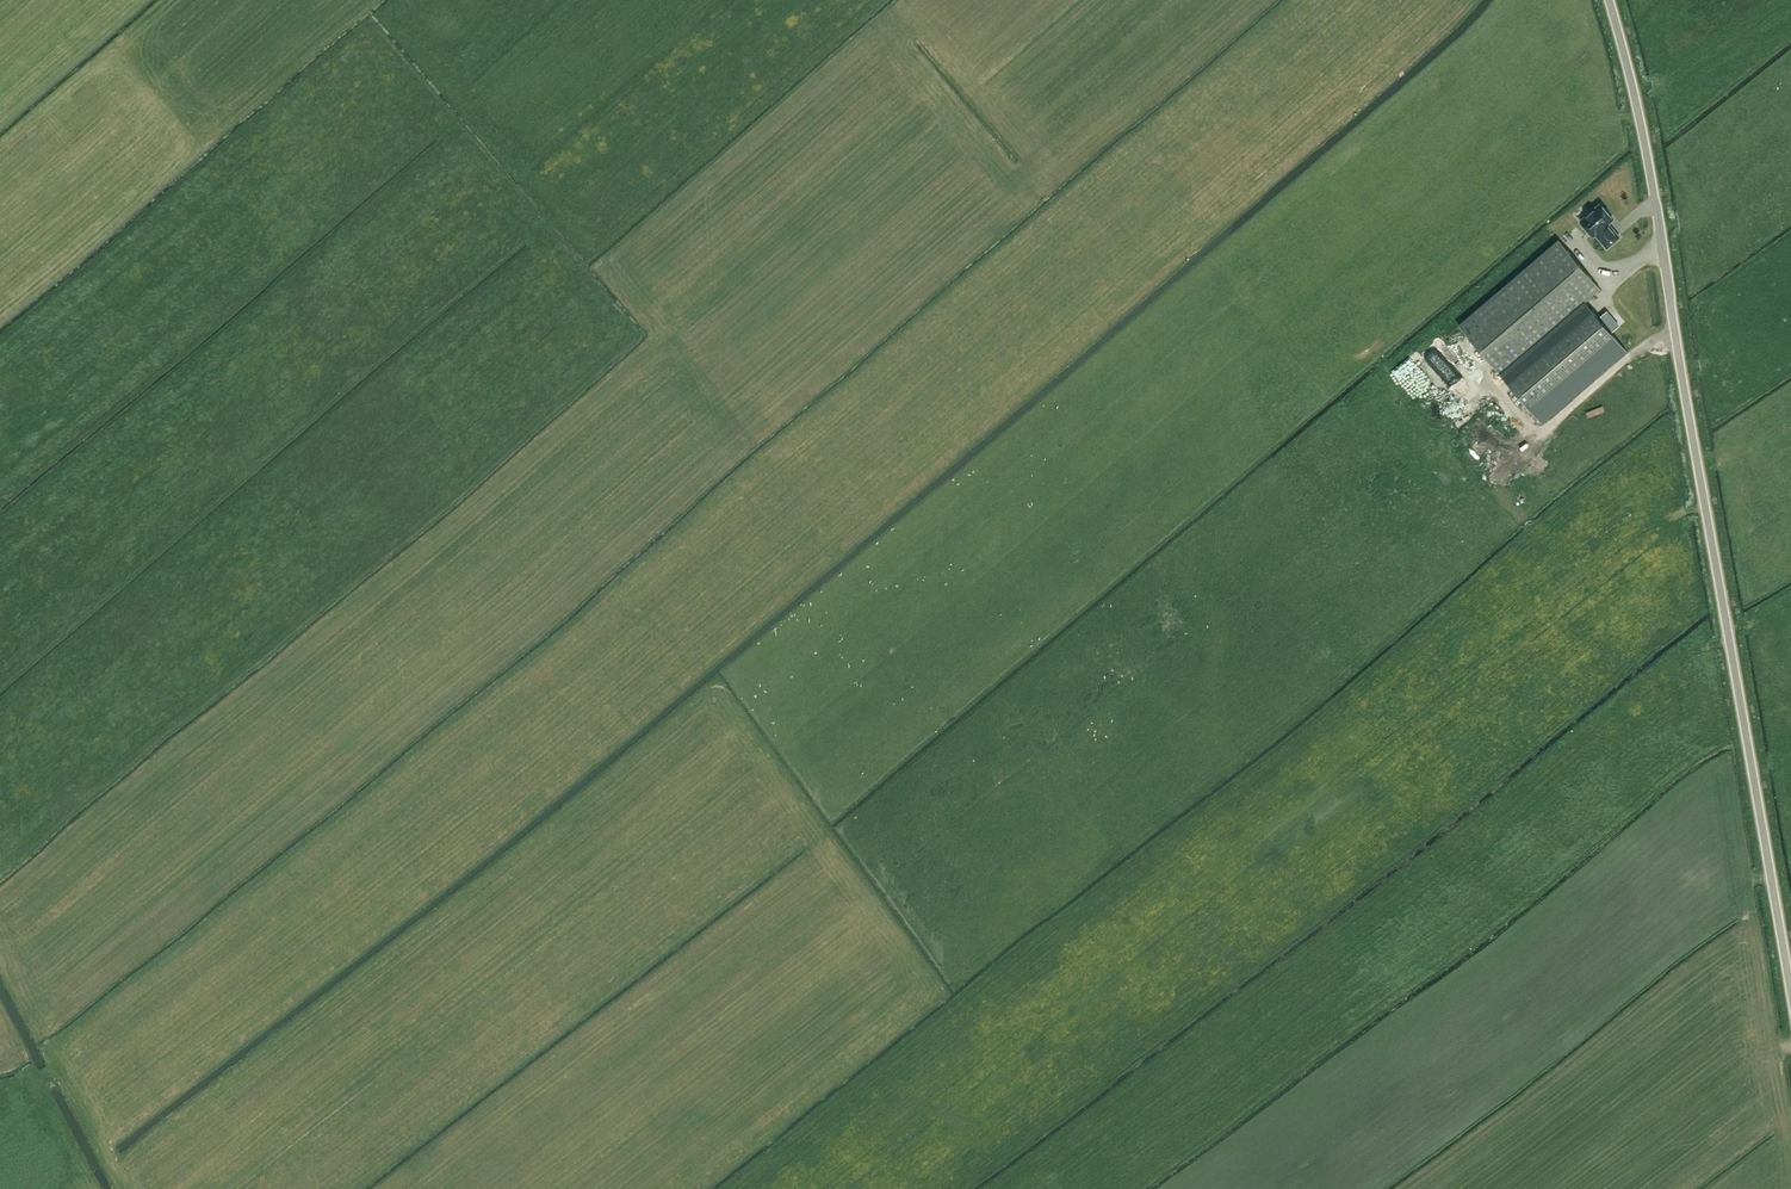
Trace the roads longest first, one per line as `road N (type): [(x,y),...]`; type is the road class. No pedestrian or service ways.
road 1 (tertiary): [(1790,996),(1653,173),(1611,0)]

